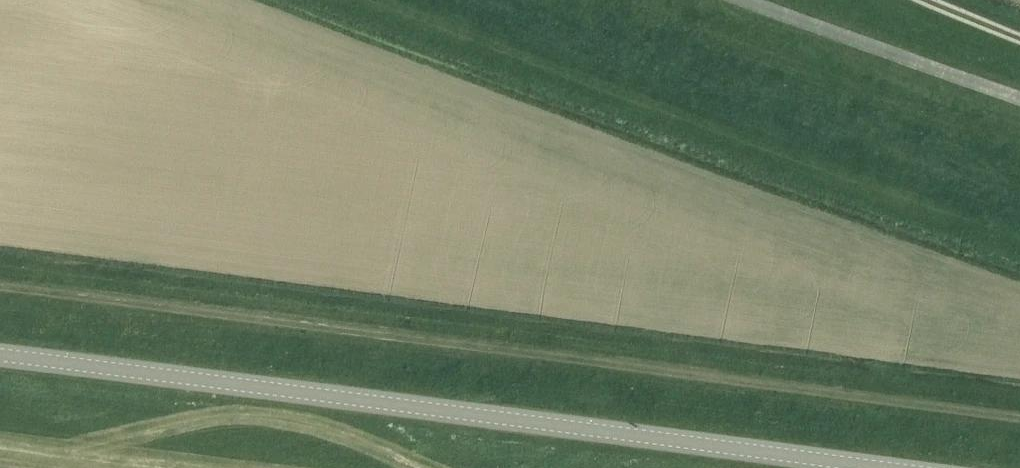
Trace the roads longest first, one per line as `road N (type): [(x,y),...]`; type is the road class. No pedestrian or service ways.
road 1 (track): [(1019,418),(0,286)]
road 2 (tertiary): [(890,467),(0,354)]

